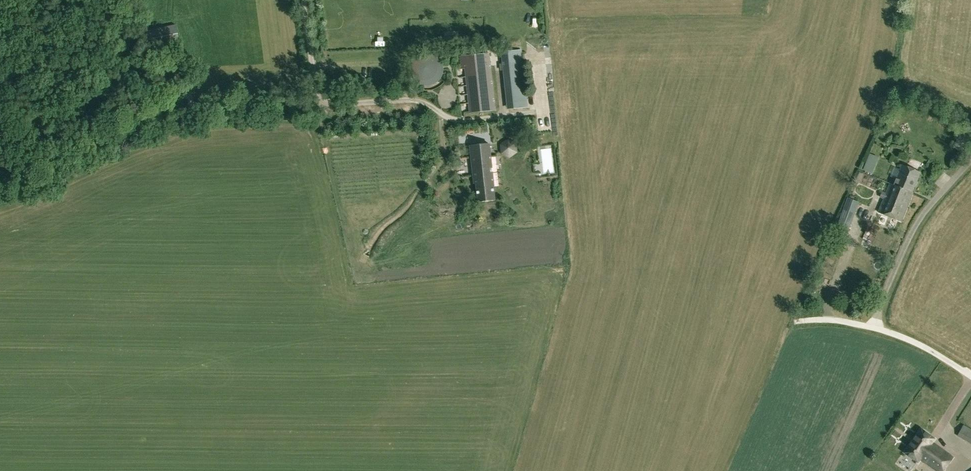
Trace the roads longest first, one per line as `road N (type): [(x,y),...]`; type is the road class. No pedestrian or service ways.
road 1 (track): [(0,155),(64,128),(324,99)]
road 2 (unclassified): [(872,328),(910,235),(970,161)]

